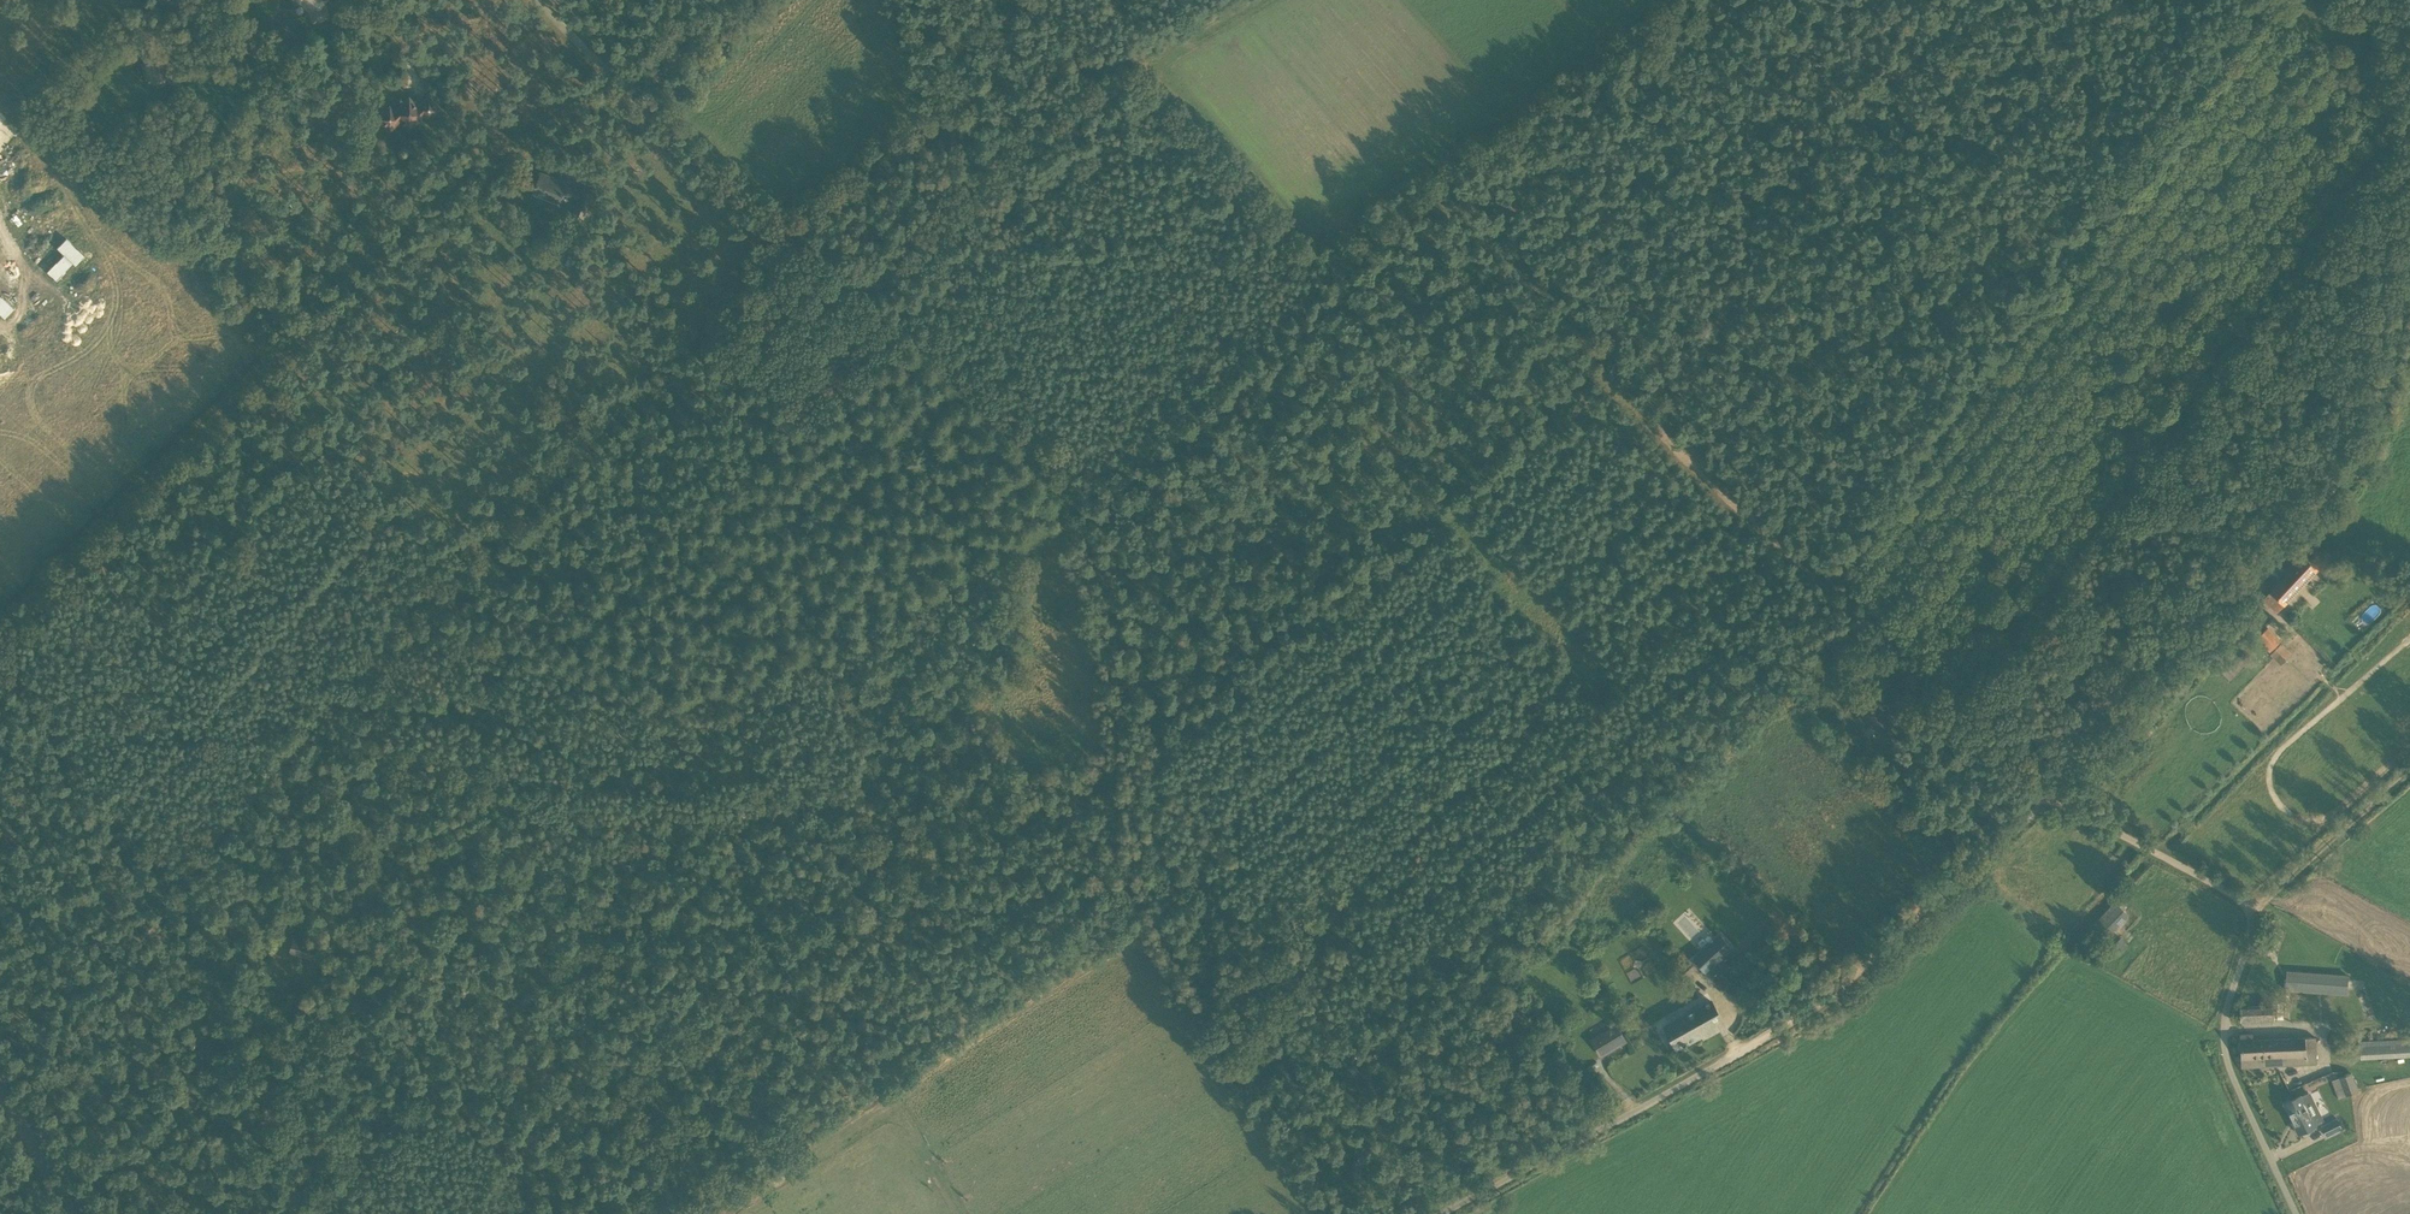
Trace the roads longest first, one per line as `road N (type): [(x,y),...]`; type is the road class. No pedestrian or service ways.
road 1 (track): [(9,1108),(52,1081),(203,875),(419,619),(563,461),(793,243)]
road 2 (track): [(1321,1213),(1216,1053),(1130,896),(1109,654),(1078,516),(793,243)]
road 3 (track): [(0,629),(285,348),(685,0)]
road 4 (unclassified): [(1438,1213),(1792,1024),(1933,905),(2050,790)]
road 5 (unclassified): [(2409,293),(2378,428),(2362,463),(2115,697),(2050,790)]
road 6 (unclassified): [(2298,1213),(2228,1064),(2224,1032),(2249,909),(2050,790)]
road 7 (track): [(2249,909),(2409,768)]
road 8 (track): [(793,243),(657,119)]
road 9 (unclassified): [(657,119),(536,0)]
road 10 (unclassified): [(71,1213),(0,1091)]
road 11 (track): [(1232,0),(1128,61)]

